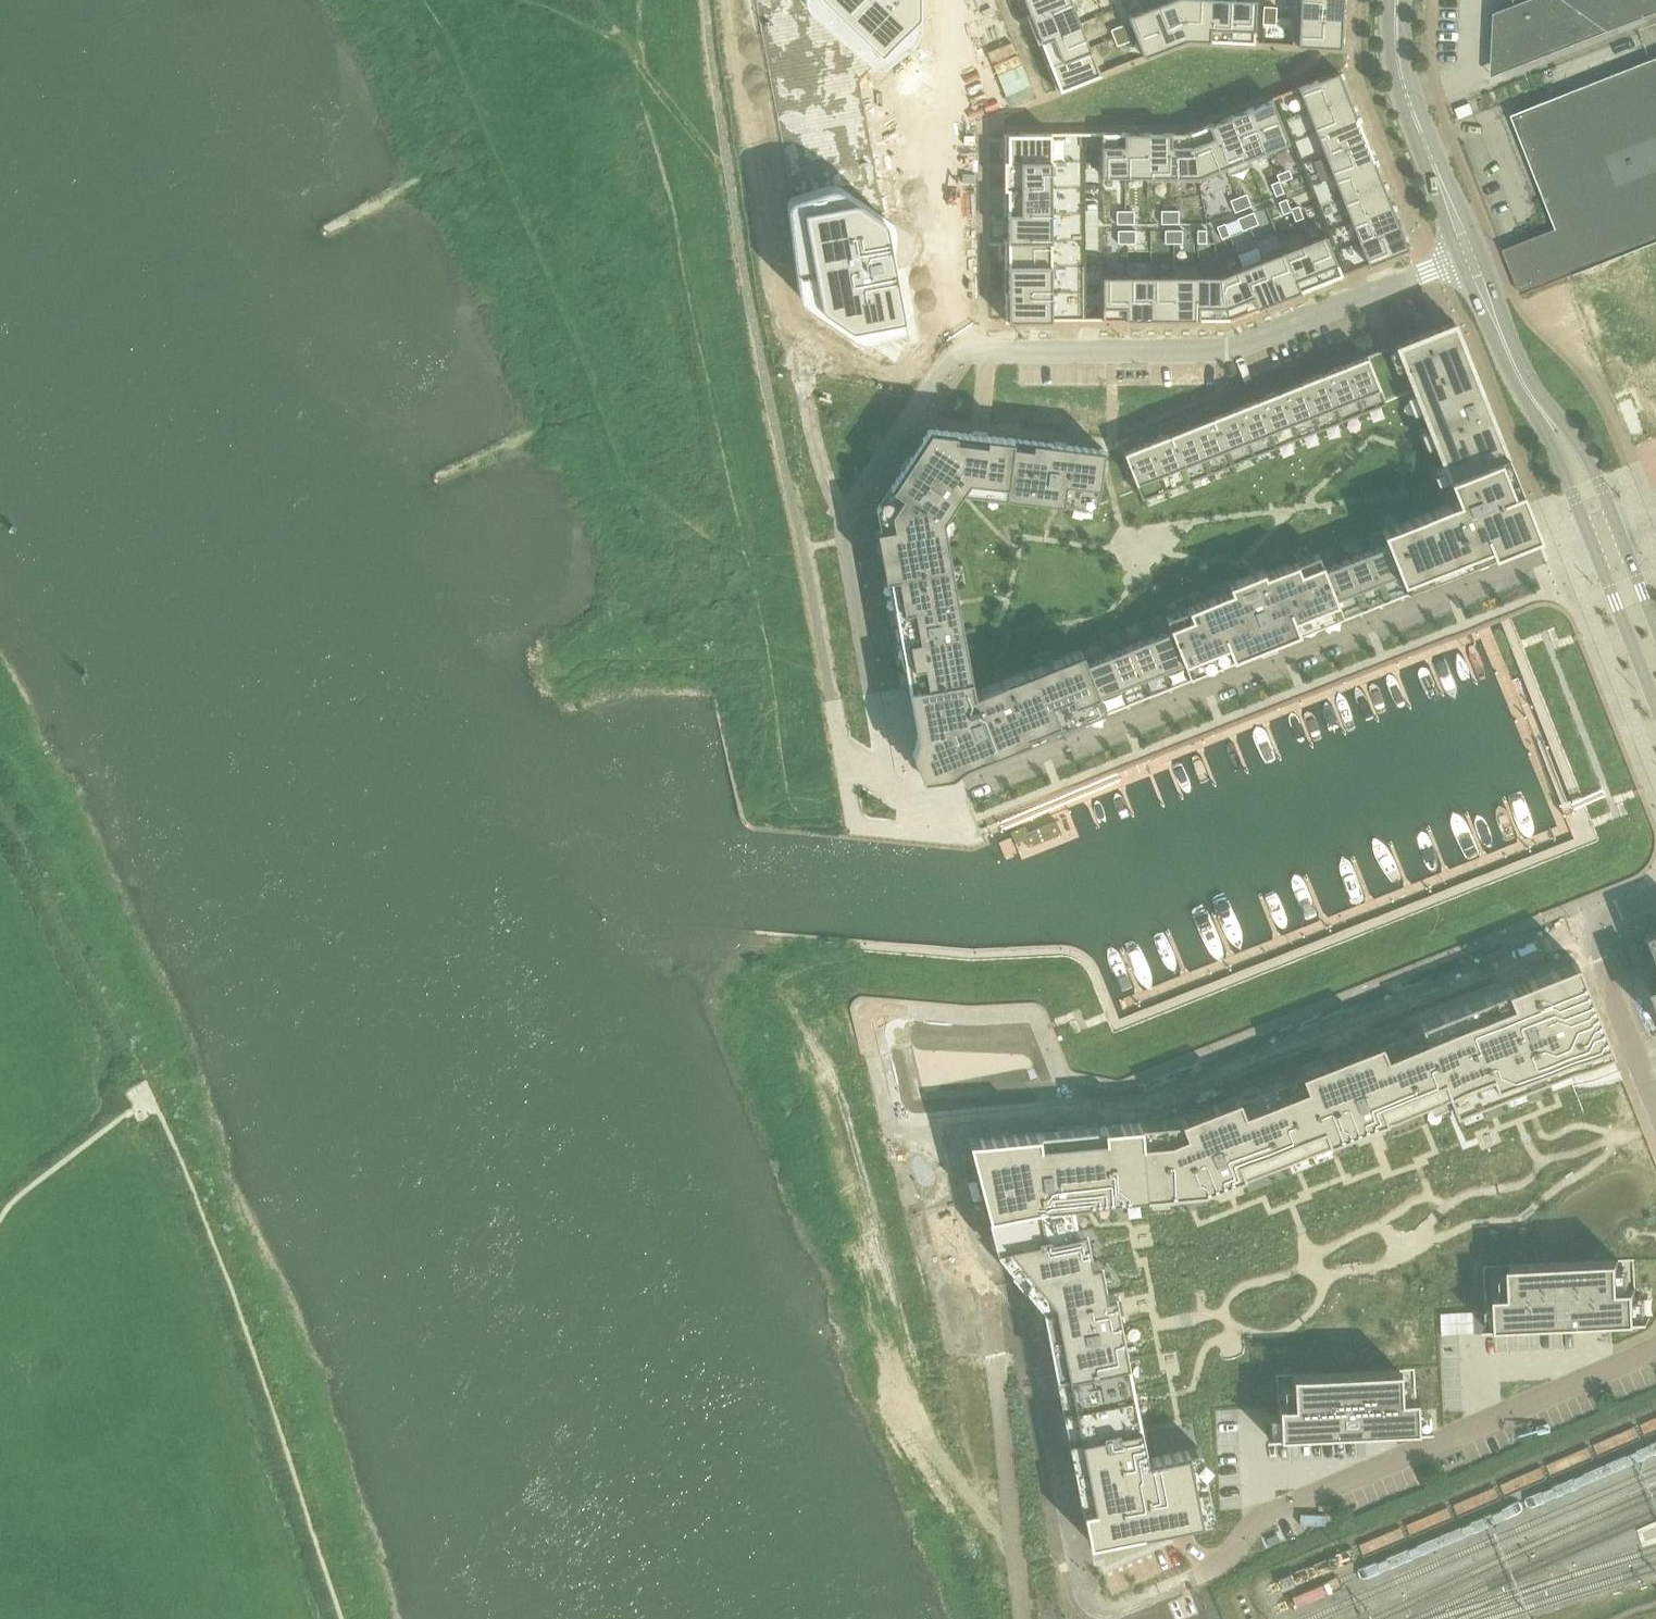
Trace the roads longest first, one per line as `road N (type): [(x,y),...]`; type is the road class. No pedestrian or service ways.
road 1 (residential): [(1584,927),(1145,1105),(946,1124),(975,1240),(1030,1314),(1088,1596),(1108,1611),(1210,1568)]
road 2 (residential): [(896,802),(1592,540)]
road 3 (residential): [(964,354),(1212,351),(1469,254)]
road 4 (residential): [(1655,1348),(1253,1524),(1210,1568)]
road 5 (residential): [(896,802),(844,524),(964,354)]
road 6 (residential): [(964,354),(945,130),(959,0)]
road 7 (tertiary): [(1469,254),(1407,94),(1397,0)]
road 8 (residential): [(1584,927),(1655,1102)]
road 9 (tertiary): [(1592,540),(1655,702)]
road 10 (tertiary): [(1536,399),(1469,254)]
road 11 (tertiary): [(1619,532),(1587,456),(1536,399)]
road 12 (tertiary): [(1536,399),(1592,540)]

